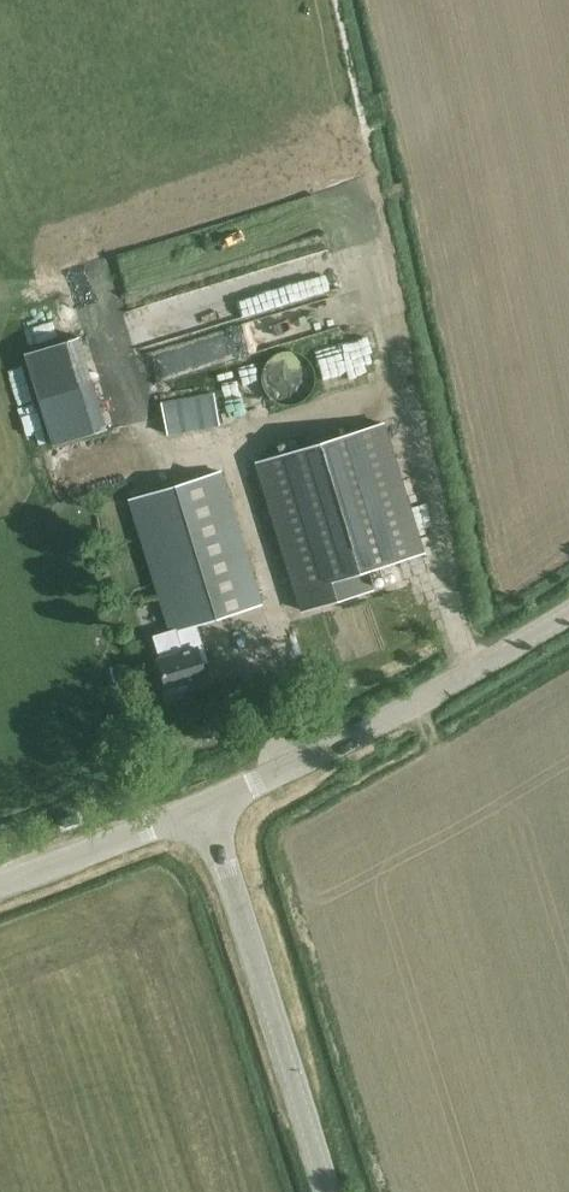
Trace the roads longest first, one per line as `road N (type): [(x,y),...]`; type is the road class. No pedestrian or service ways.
road 1 (tertiary): [(206,810),(439,692),(568,613)]
road 2 (unclassified): [(324,1191),(206,810)]
road 3 (tertiary): [(0,882),(206,810)]

